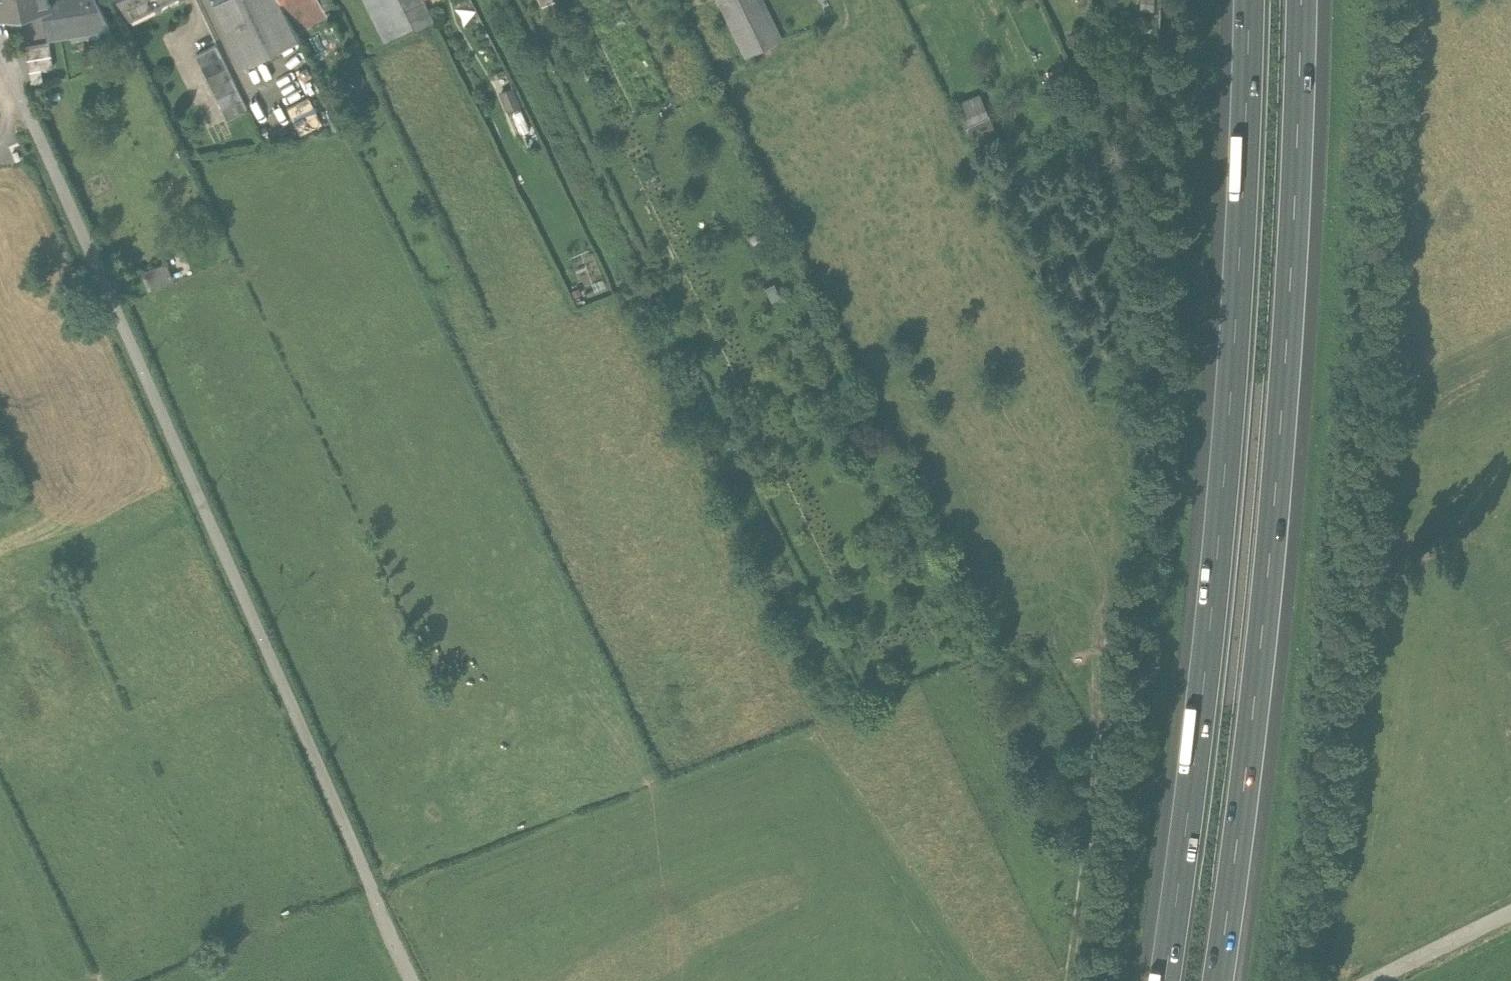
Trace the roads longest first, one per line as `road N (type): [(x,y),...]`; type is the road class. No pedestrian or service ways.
road 1 (motorway): [(1246,0),(1241,260),(1201,727),(1162,980)]
road 2 (motorway): [(1216,980),(1252,737),(1292,270),(1298,0)]

